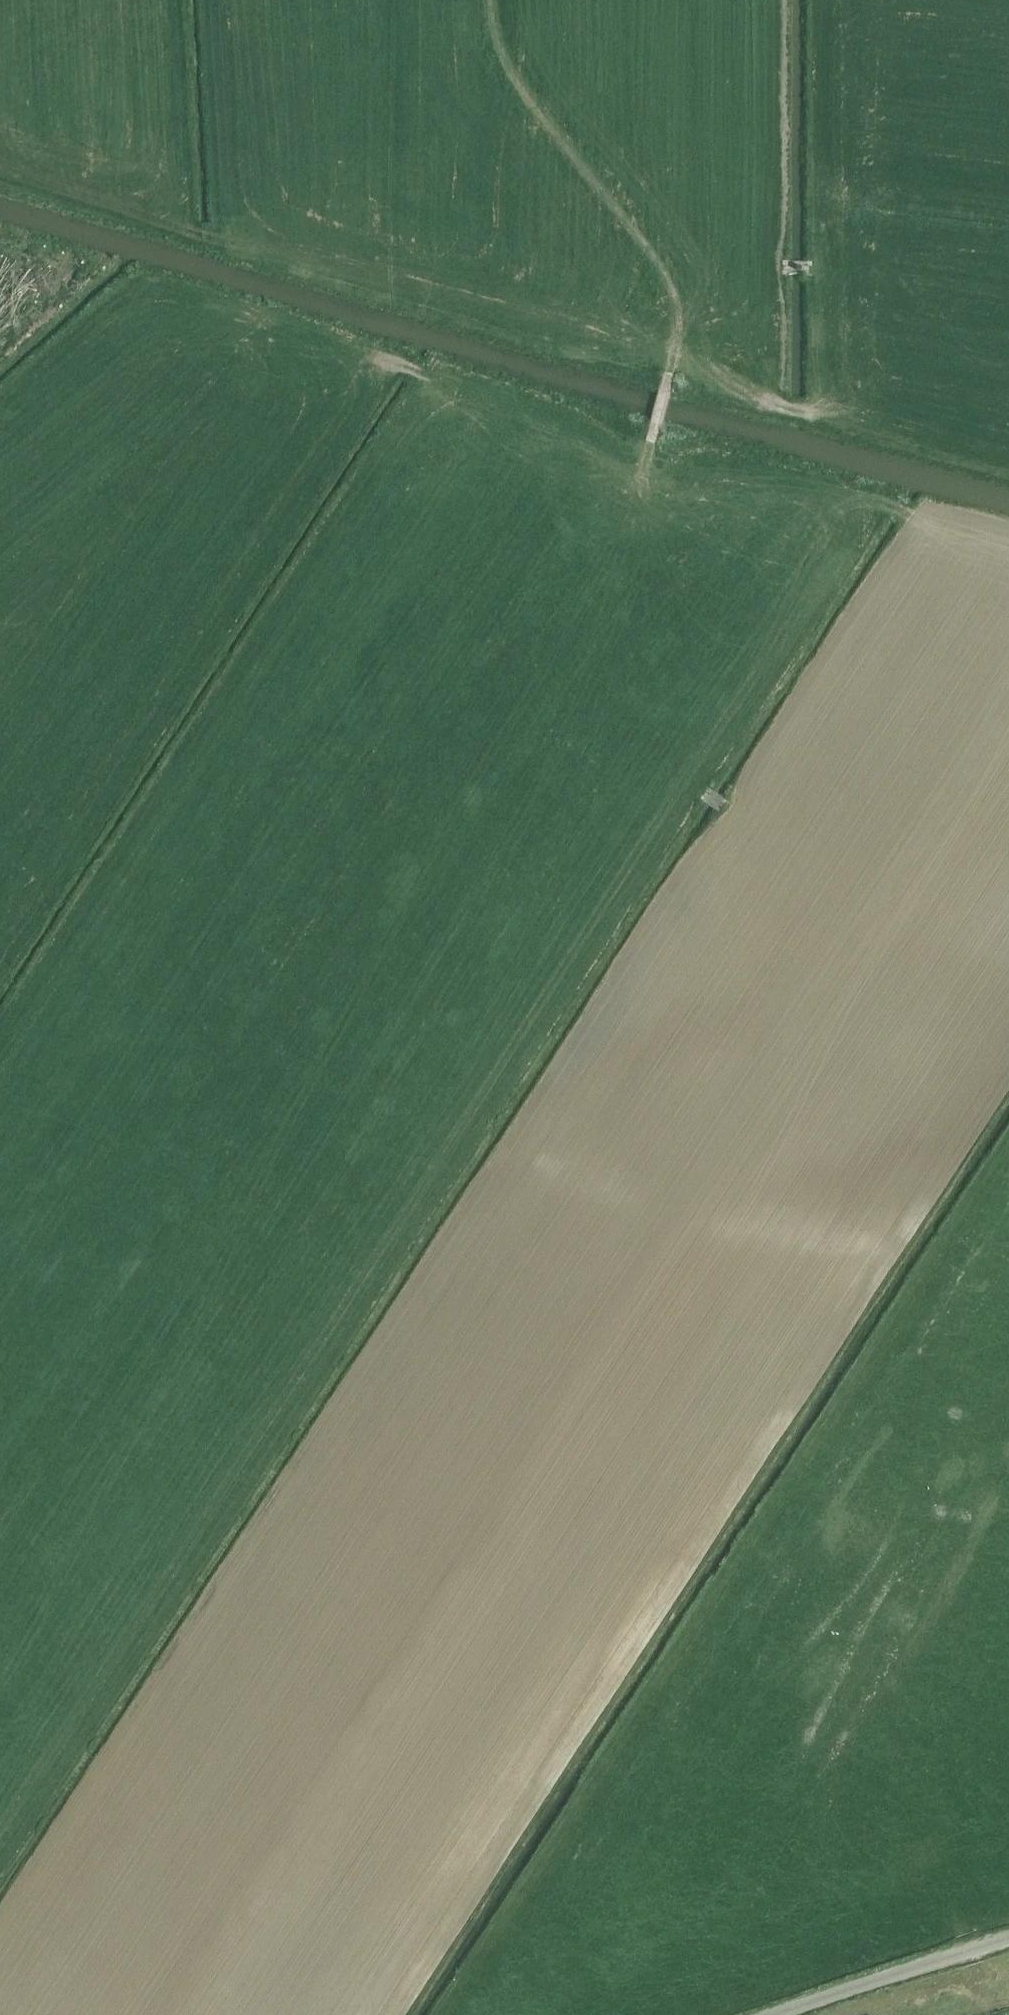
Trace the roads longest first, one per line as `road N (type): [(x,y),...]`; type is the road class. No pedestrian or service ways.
road 1 (tertiary): [(1008,1939),(776,2014)]

